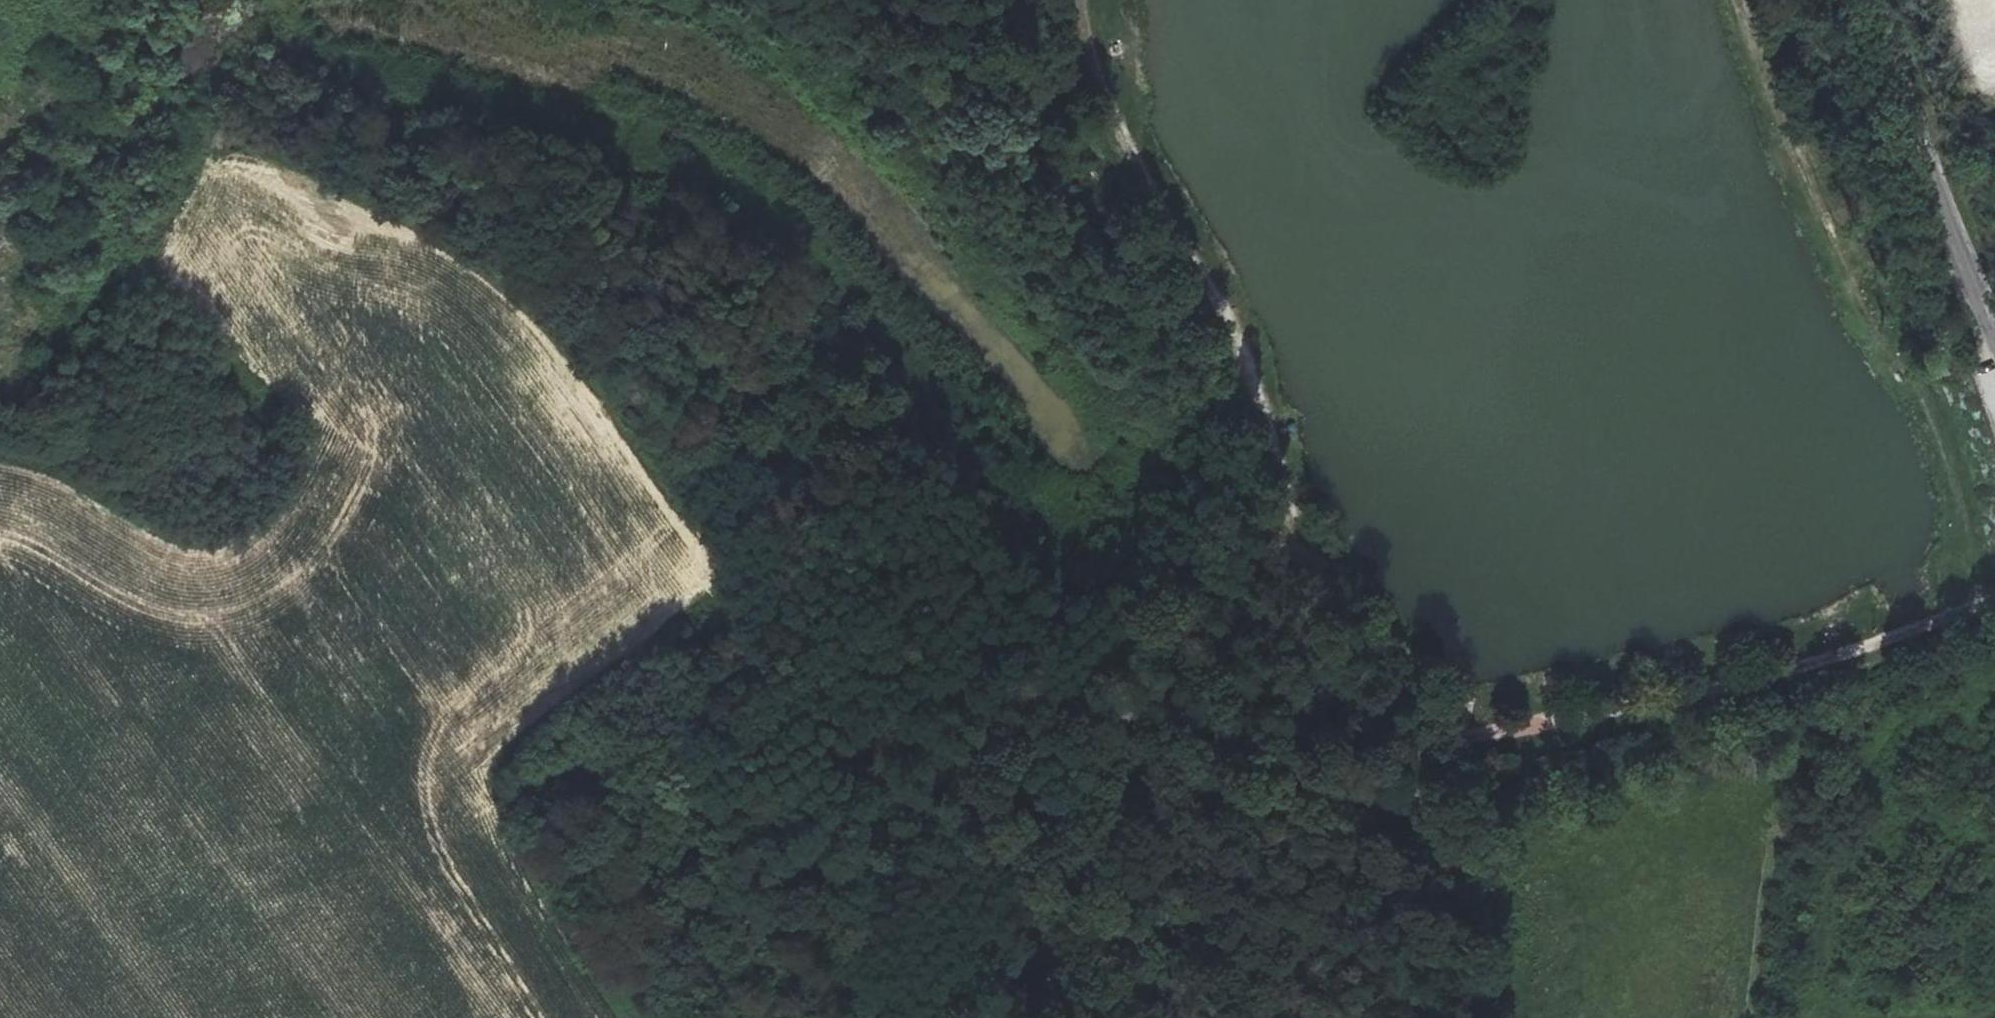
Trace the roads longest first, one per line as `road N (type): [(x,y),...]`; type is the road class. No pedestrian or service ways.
road 1 (track): [(1994,598),(1858,648),(1688,694),(1440,742),(1406,730),(1292,519),(1270,423),(1227,312),(1176,237),(1099,84),(1079,0)]
road 2 (unclassified): [(1885,0),(1921,144),(1994,328)]

